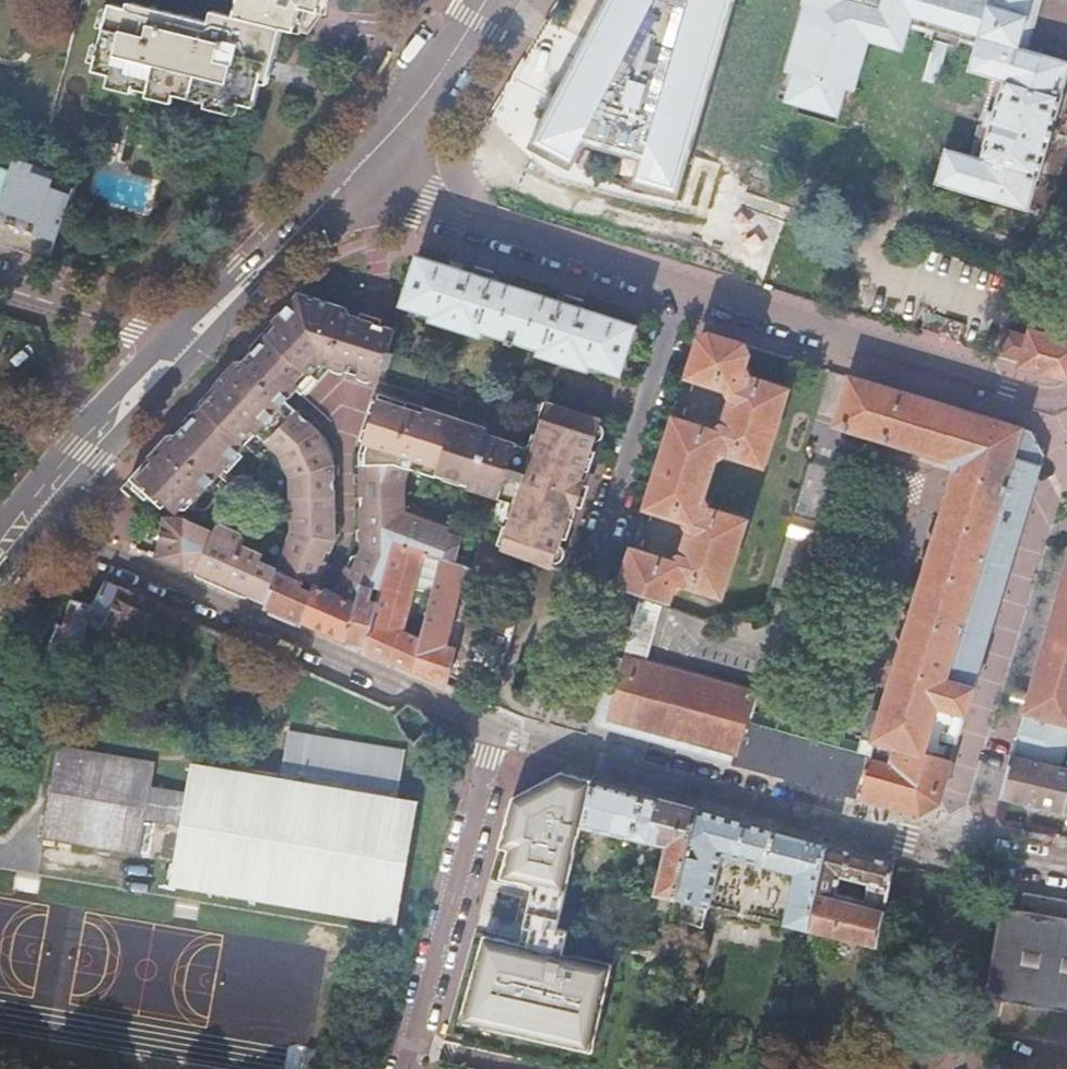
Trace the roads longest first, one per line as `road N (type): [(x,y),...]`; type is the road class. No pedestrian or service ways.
road 1 (residential): [(495,728),(959,857),(1066,875)]
road 2 (residential): [(55,498),(109,548),(495,728)]
road 3 (residential): [(1066,417),(688,293)]
road 4 (residential): [(688,293),(347,181)]
road 5 (residential): [(495,728),(417,1068)]
road 6 (residential): [(603,548),(688,293)]
road 7 (secondary): [(180,348),(347,181)]
road 8 (secondary): [(55,498),(180,348)]
road 9 (residential): [(0,291),(180,348)]
road 10 (secondary): [(347,181),(459,45)]

